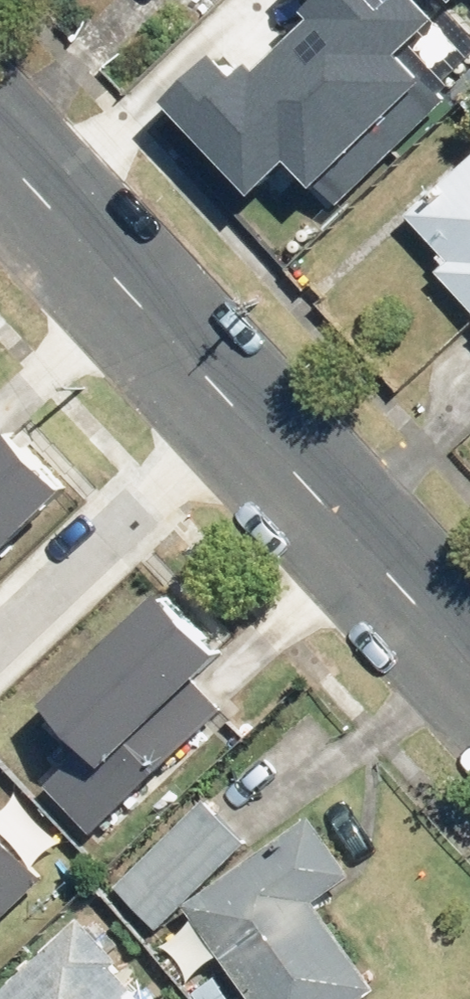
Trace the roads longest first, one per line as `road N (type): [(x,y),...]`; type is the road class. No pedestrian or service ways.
road 1 (secondary): [(0,149),(469,661)]

